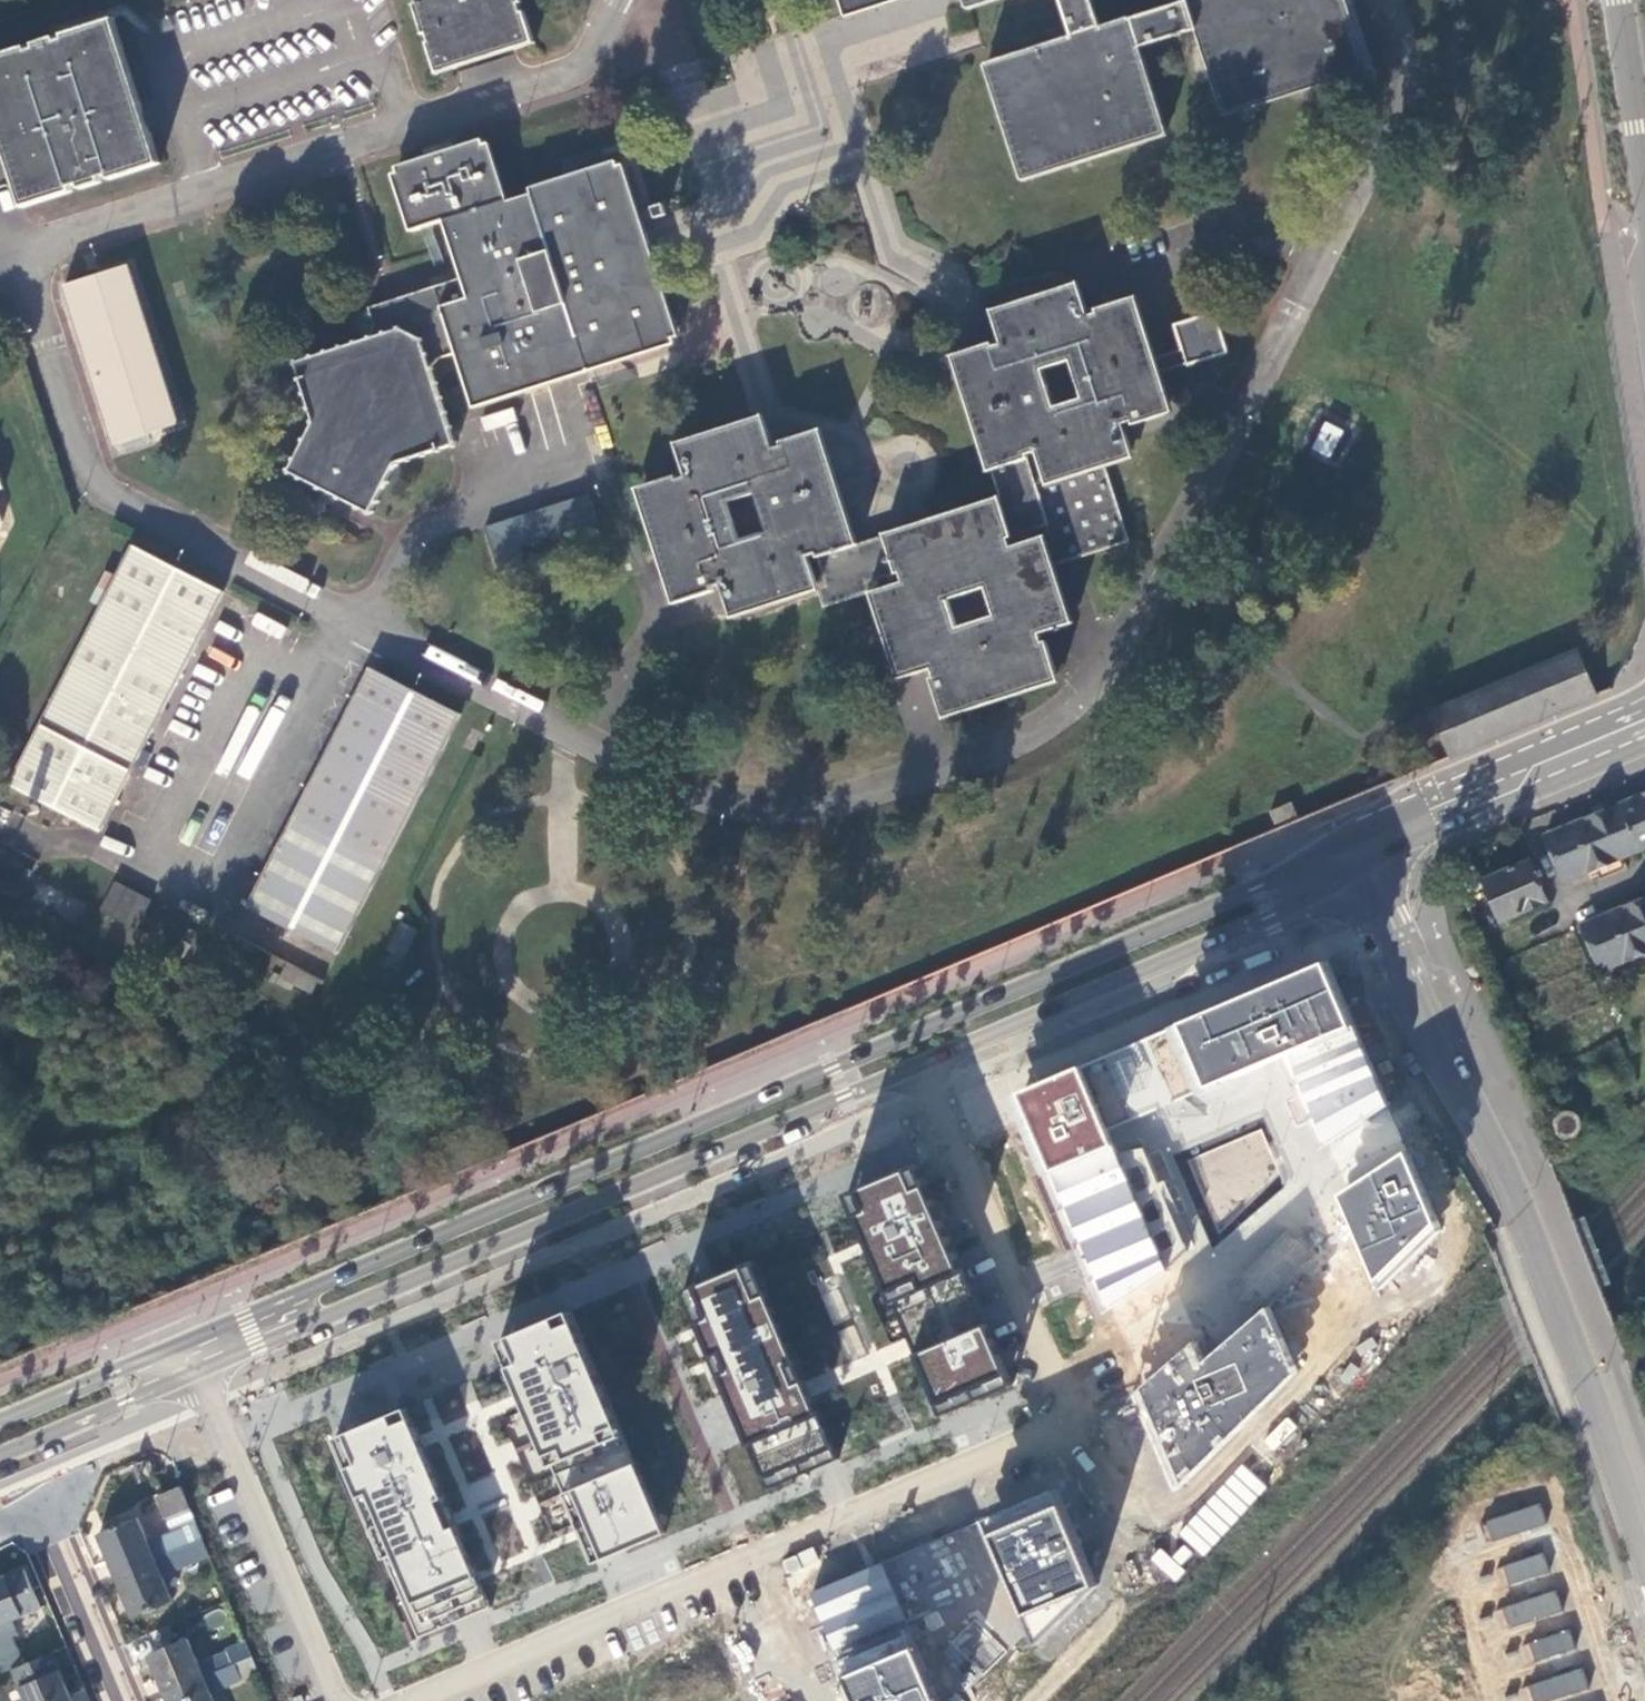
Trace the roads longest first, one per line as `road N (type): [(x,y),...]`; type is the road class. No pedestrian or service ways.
road 1 (primary): [(1345,832),(1256,889),(184,1343)]
road 2 (residential): [(912,1067),(1066,1420),(420,1700)]
road 3 (primary): [(196,1371),(912,1067)]
road 4 (primary): [(912,1067),(1268,917),(1357,862)]
road 5 (residential): [(1357,862),(1417,1001),(1524,1210)]
road 6 (residential): [(1644,1542),(1524,1210)]
road 7 (primary): [(1644,700),(1345,832)]
road 8 (residential): [(338,1700),(213,1411)]
road 9 (residential): [(118,1700),(37,1511),(0,1527)]
road 10 (primary): [(0,1453),(196,1371)]
road 11 (primary): [(184,1343),(0,1420)]
road 12 (residential): [(1617,0),(1644,194)]
road 13 (primary): [(1357,862),(1534,789)]
road 14 (residential): [(1534,789),(1549,769),(1644,728)]
road 15 (primary): [(1534,789),(1644,744)]

